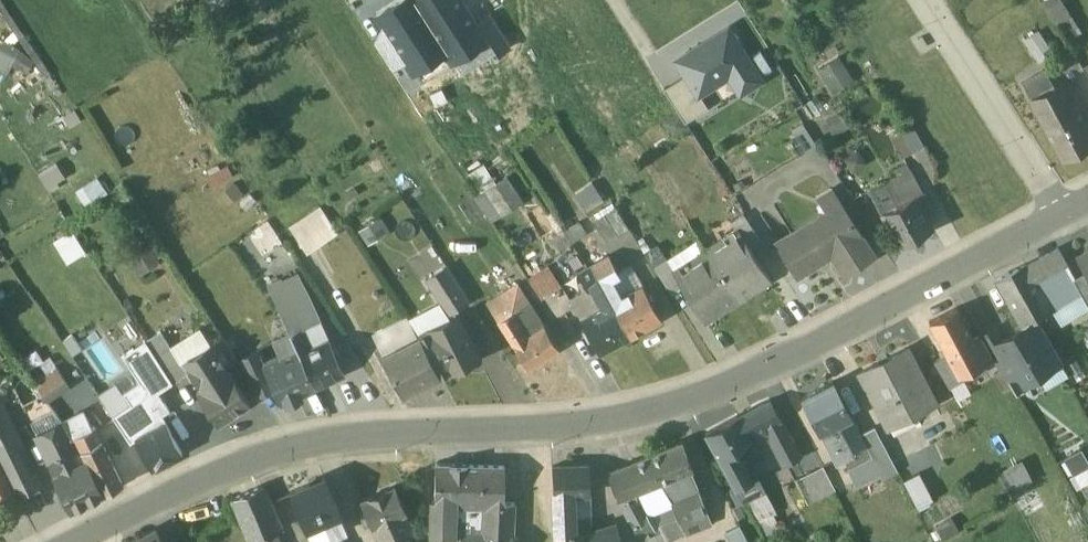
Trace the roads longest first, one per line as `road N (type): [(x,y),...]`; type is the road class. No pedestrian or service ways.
road 1 (residential): [(100,541),(225,483),(359,449),(615,436),(737,399),(1087,215)]

